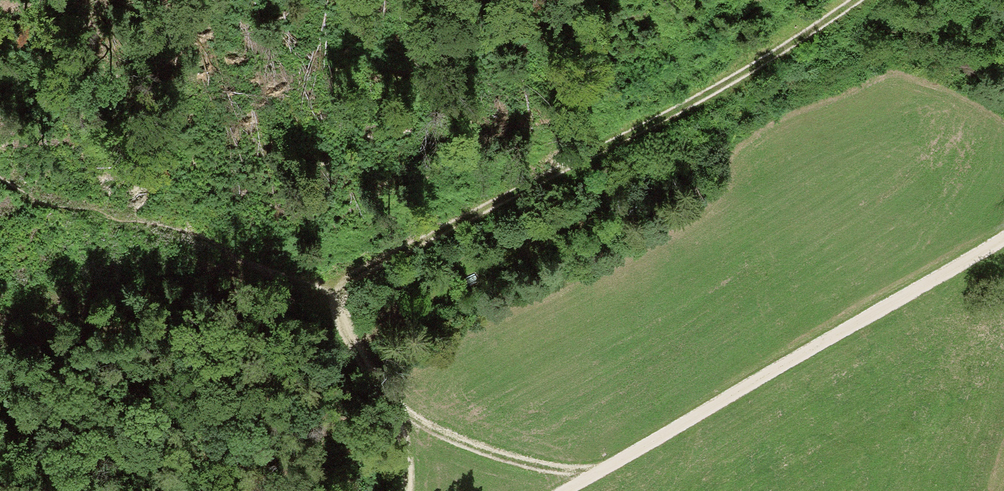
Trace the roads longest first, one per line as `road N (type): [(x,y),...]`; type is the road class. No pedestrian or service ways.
road 1 (track): [(329,292),(679,108),(852,0)]
road 2 (track): [(563,490),(1003,239)]
road 3 (track): [(584,477),(497,461),(390,410),(351,353),(329,292)]

